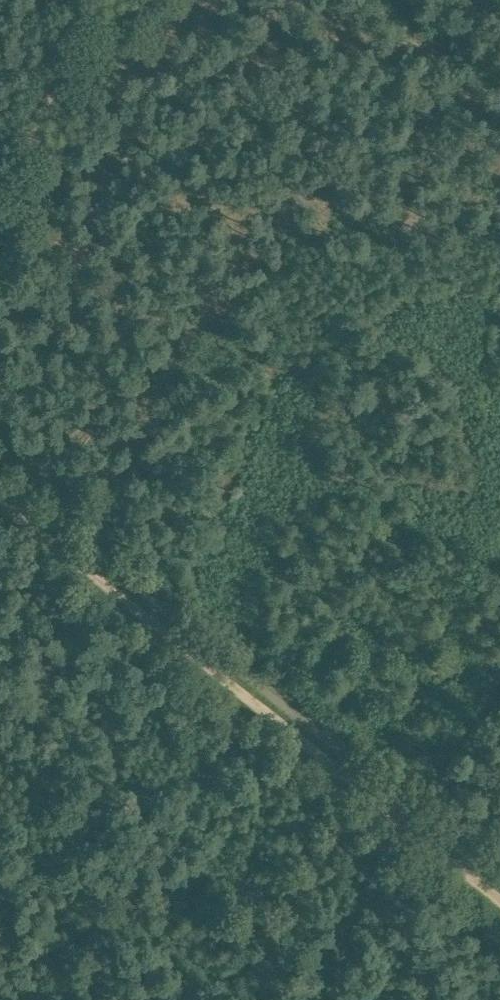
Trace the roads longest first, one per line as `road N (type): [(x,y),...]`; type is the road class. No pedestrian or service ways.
road 1 (track): [(0,501),(499,902)]
road 2 (track): [(336,999),(411,829)]

